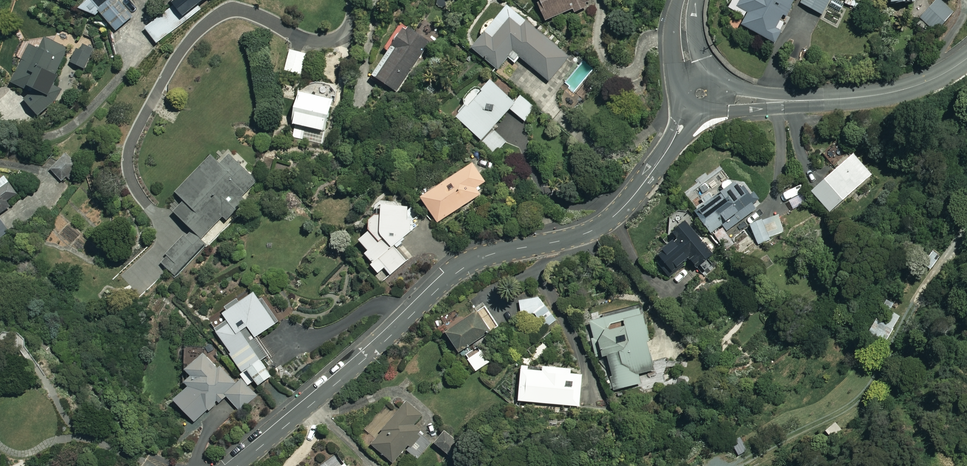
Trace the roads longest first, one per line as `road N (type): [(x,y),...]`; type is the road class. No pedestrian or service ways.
road 1 (residential): [(693,112),(614,216),(588,232),(475,260),(237,465)]
road 2 (tertiary): [(966,58),(934,79),(883,94),(719,97)]

